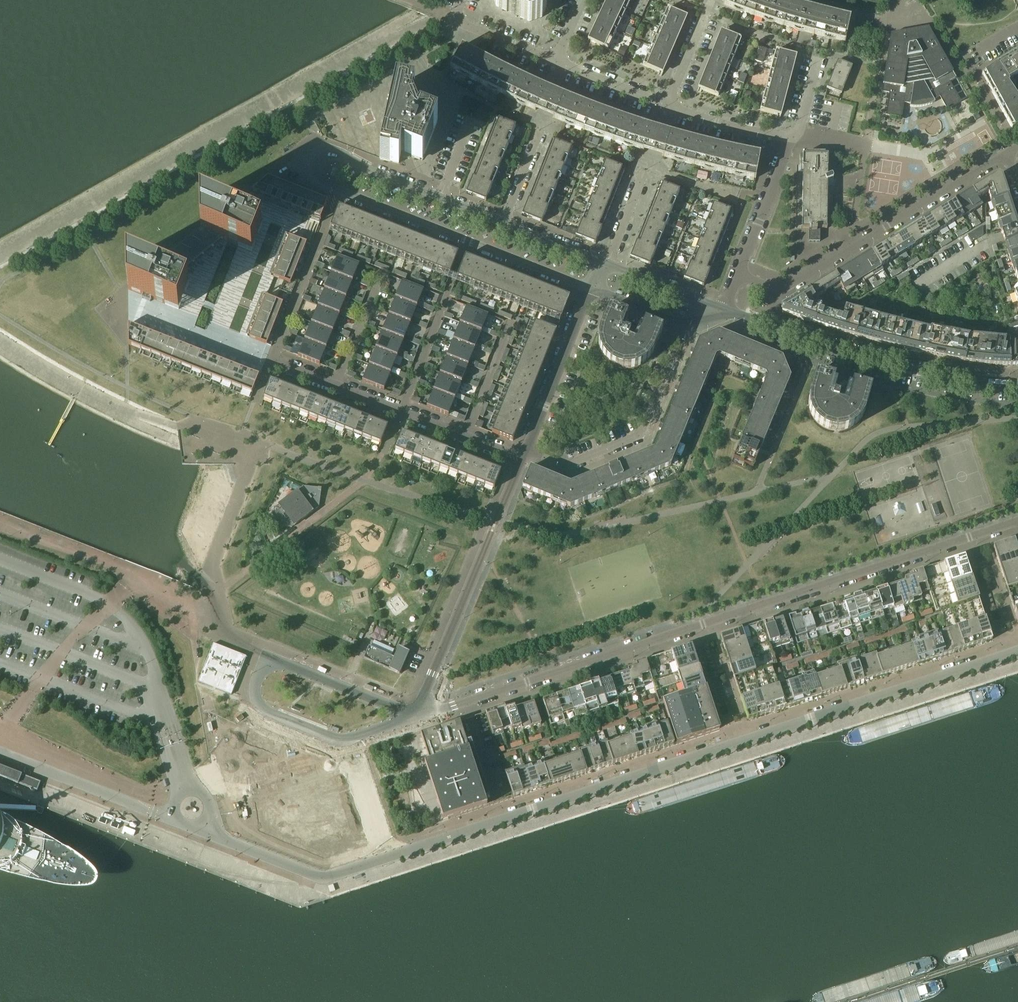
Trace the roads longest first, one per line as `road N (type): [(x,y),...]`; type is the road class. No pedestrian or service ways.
road 1 (residential): [(1017,651),(324,879),(228,842),(202,824)]
road 2 (residential): [(415,719),(1017,522)]
road 3 (residential): [(1008,151),(786,288),(739,274)]
road 4 (residential): [(1017,387),(875,359),(725,309)]
road 5 (residential): [(338,190),(591,288)]
road 6 (residential): [(527,448),(572,463),(639,434),(687,325)]
road 7 (residential): [(415,719),(334,740),(262,708),(256,684),(271,664)]
road 8 (residential): [(440,197),(332,154),(307,155),(307,175),(338,190)]
road 9 (residential): [(272,361),(338,190)]
road 10 (residential): [(527,448),(591,288)]
road 11 (residential): [(271,664),(415,719)]
road 12 (residential): [(401,411),(451,281)]
road 13 (residential): [(554,60),(454,18),(462,0)]
road 14 (residential): [(790,136),(668,106)]
road 15 (residential): [(668,106),(554,60)]

